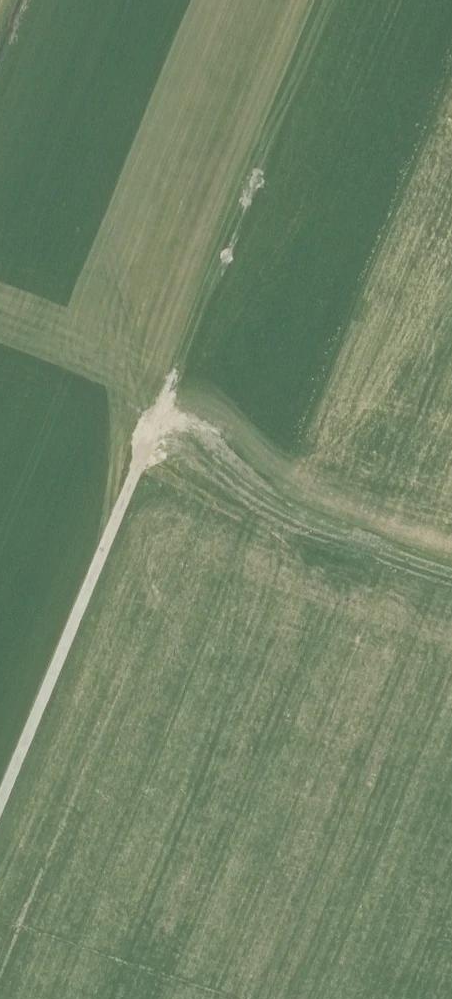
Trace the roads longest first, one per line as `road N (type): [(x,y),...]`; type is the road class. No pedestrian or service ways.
road 1 (track): [(0,790),(327,0)]

